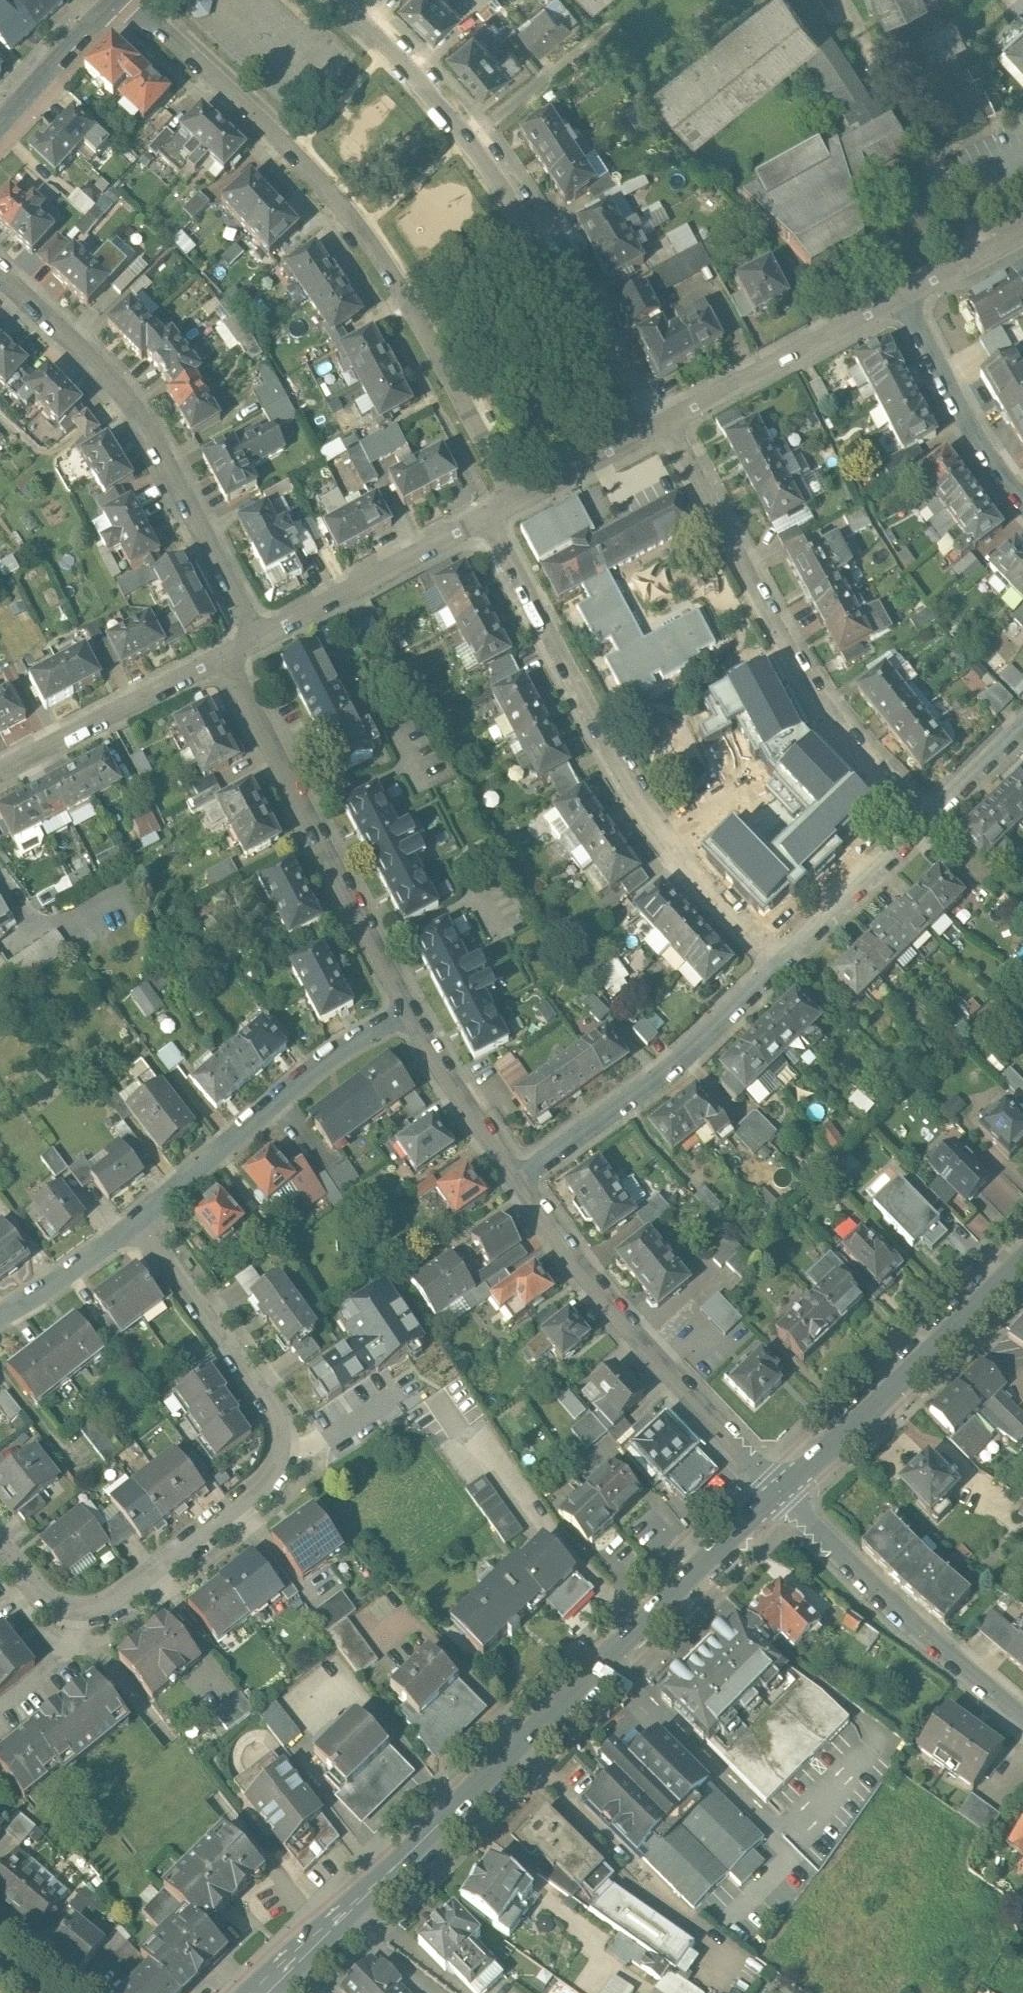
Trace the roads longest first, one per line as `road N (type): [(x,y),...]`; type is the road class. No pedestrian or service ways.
road 1 (secondary): [(782,1491),(252,1992)]
road 2 (residential): [(142,1219),(311,1452),(65,1632),(0,1543)]
road 3 (residential): [(497,503),(390,299),(348,239),(113,4)]
road 4 (residential): [(497,503),(542,607),(679,850),(782,958)]
road 5 (residential): [(648,418),(527,191),(424,57),(364,0)]
road 6 (residential): [(934,810),(833,705),(788,637),(671,406)]
road 7 (residential): [(246,628),(147,418),(0,258)]
road 8 (residential): [(782,1491),(606,1307),(510,1172)]
road 9 (residential): [(399,1003),(265,710),(246,628)]
road 10 (residential): [(782,958),(621,1104),(510,1172)]
road 11 (residential): [(399,1003),(142,1219)]
road 12 (secondary): [(1022,1260),(782,1491)]
road 13 (residential): [(1022,1721),(782,1491)]
road 14 (residential): [(497,503),(246,628)]
road 15 (residential): [(246,628),(166,678),(0,753)]
road 16 (residential): [(911,285),(671,406)]
road 17 (residential): [(911,285),(977,417),(1022,483)]
road 18 (residential): [(782,958),(934,810)]
road 19 (residential): [(510,1172),(399,1003)]
road 20 (residential): [(142,1219),(0,1320)]
road 21 (residential): [(648,418),(497,503)]
road 22 (unclassified): [(0,124),(113,4)]
road 23 (residential): [(934,810),(1022,720)]
road 24 (residential): [(1022,228),(911,285)]

